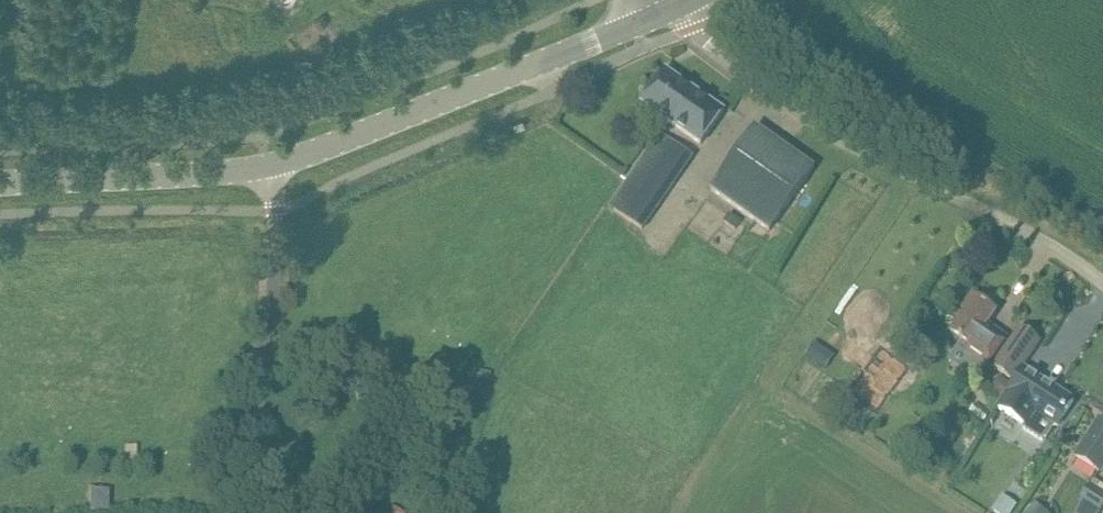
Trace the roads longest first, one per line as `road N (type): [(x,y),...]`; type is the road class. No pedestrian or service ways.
road 1 (unclassified): [(687,2),(716,49),(812,122),(1017,228),(1102,284)]
road 2 (tertiary): [(268,168),(640,23)]
road 3 (unclassified): [(220,512),(271,305),(276,210),(268,168)]
road 4 (tertiary): [(0,183),(268,168)]

